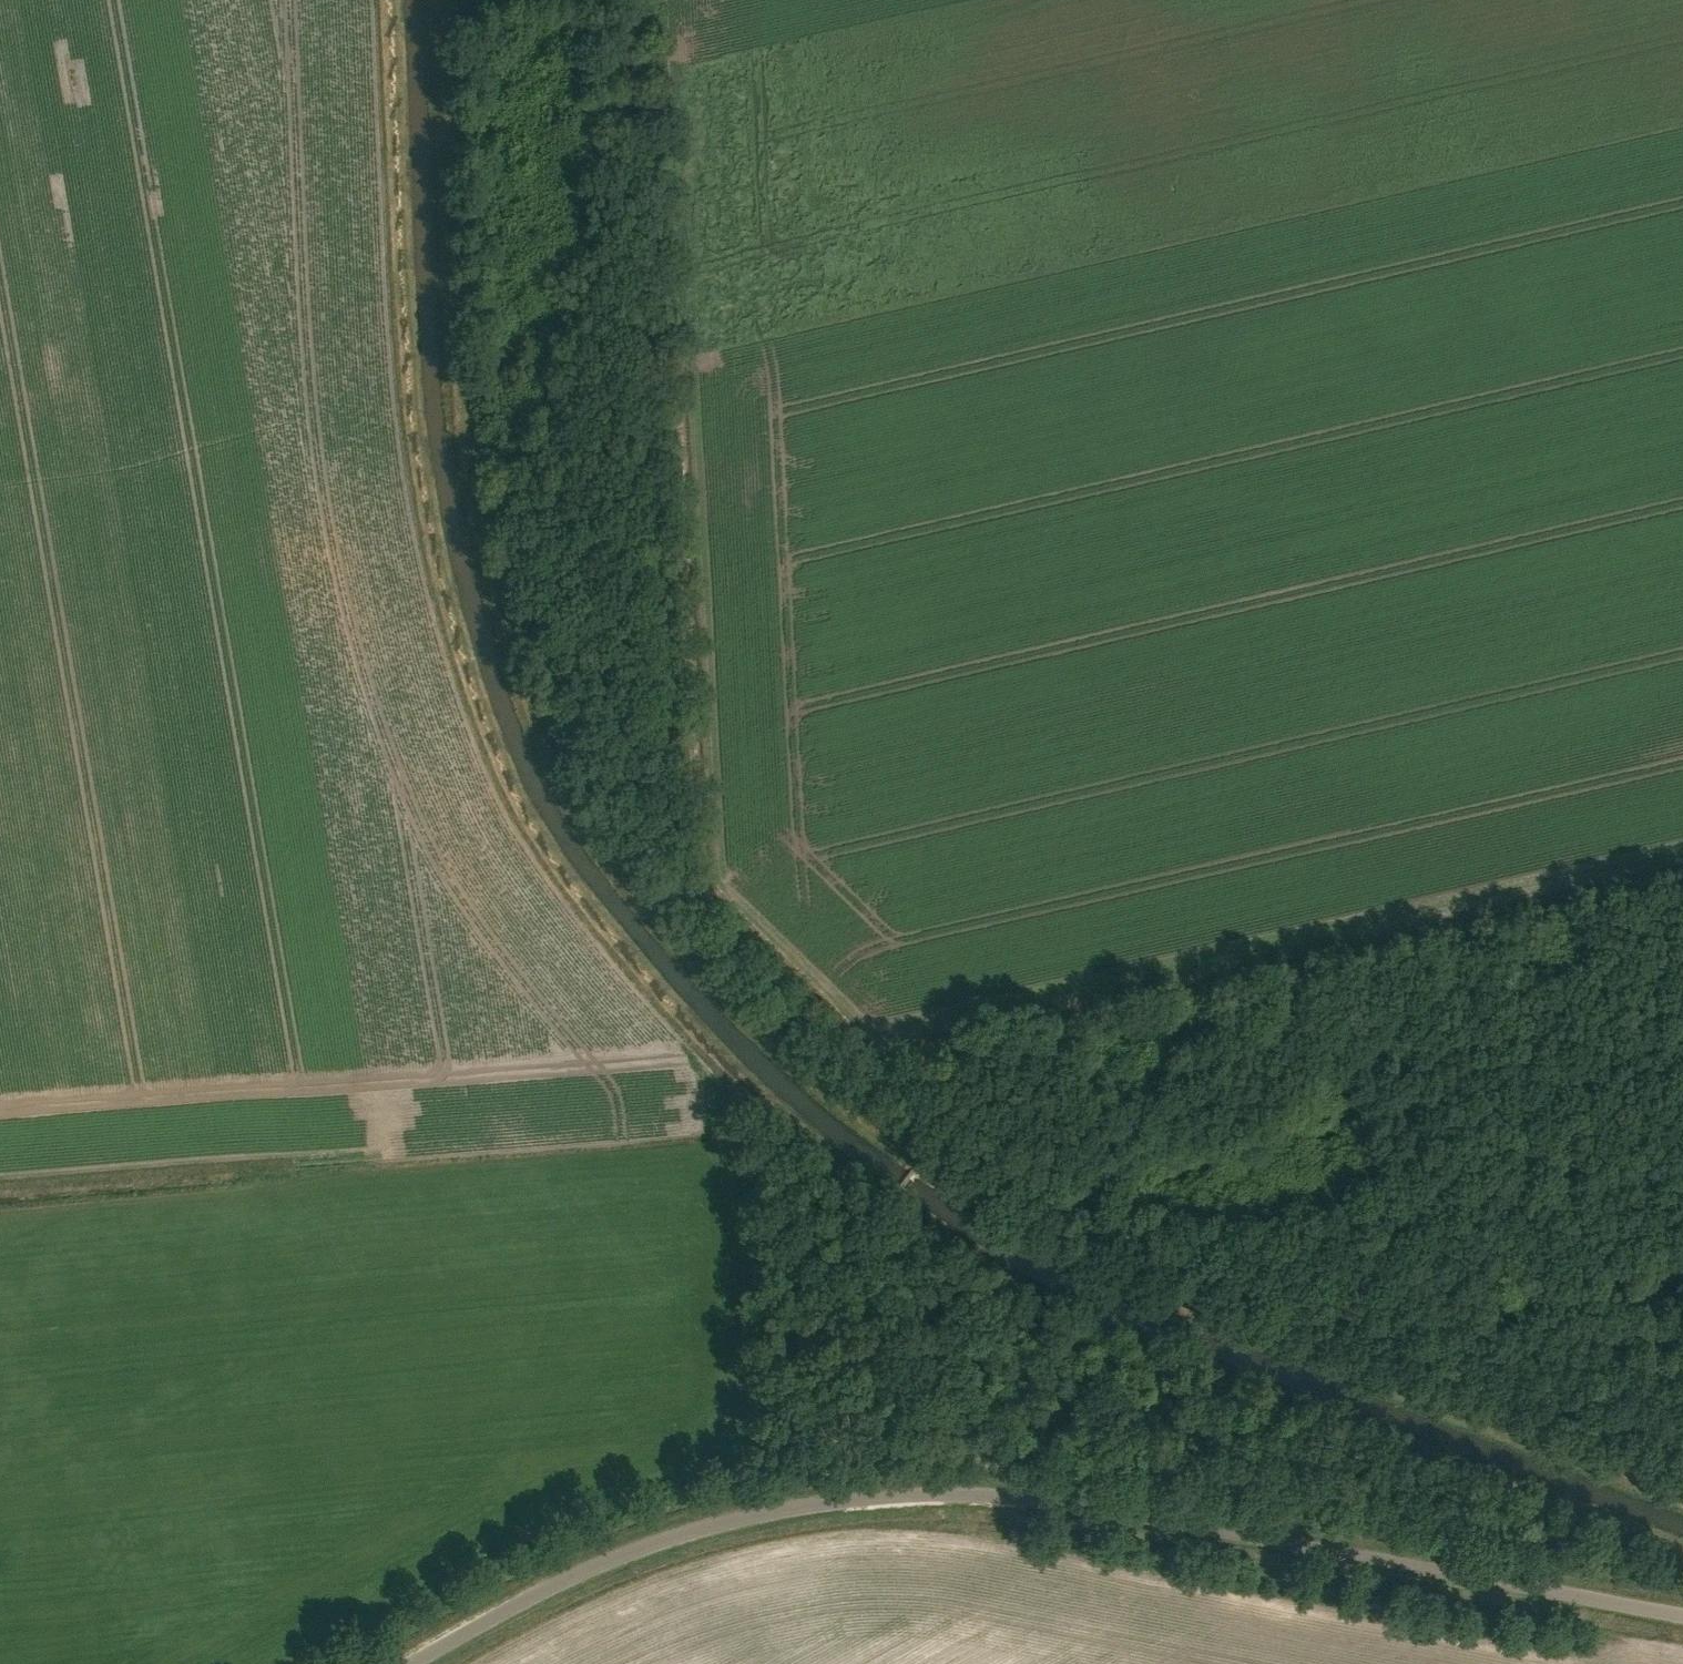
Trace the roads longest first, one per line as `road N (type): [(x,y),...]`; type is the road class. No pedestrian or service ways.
road 1 (unclassified): [(393,1663),(650,1537),(757,1509),(930,1491),(1107,1503),(1682,1615)]

